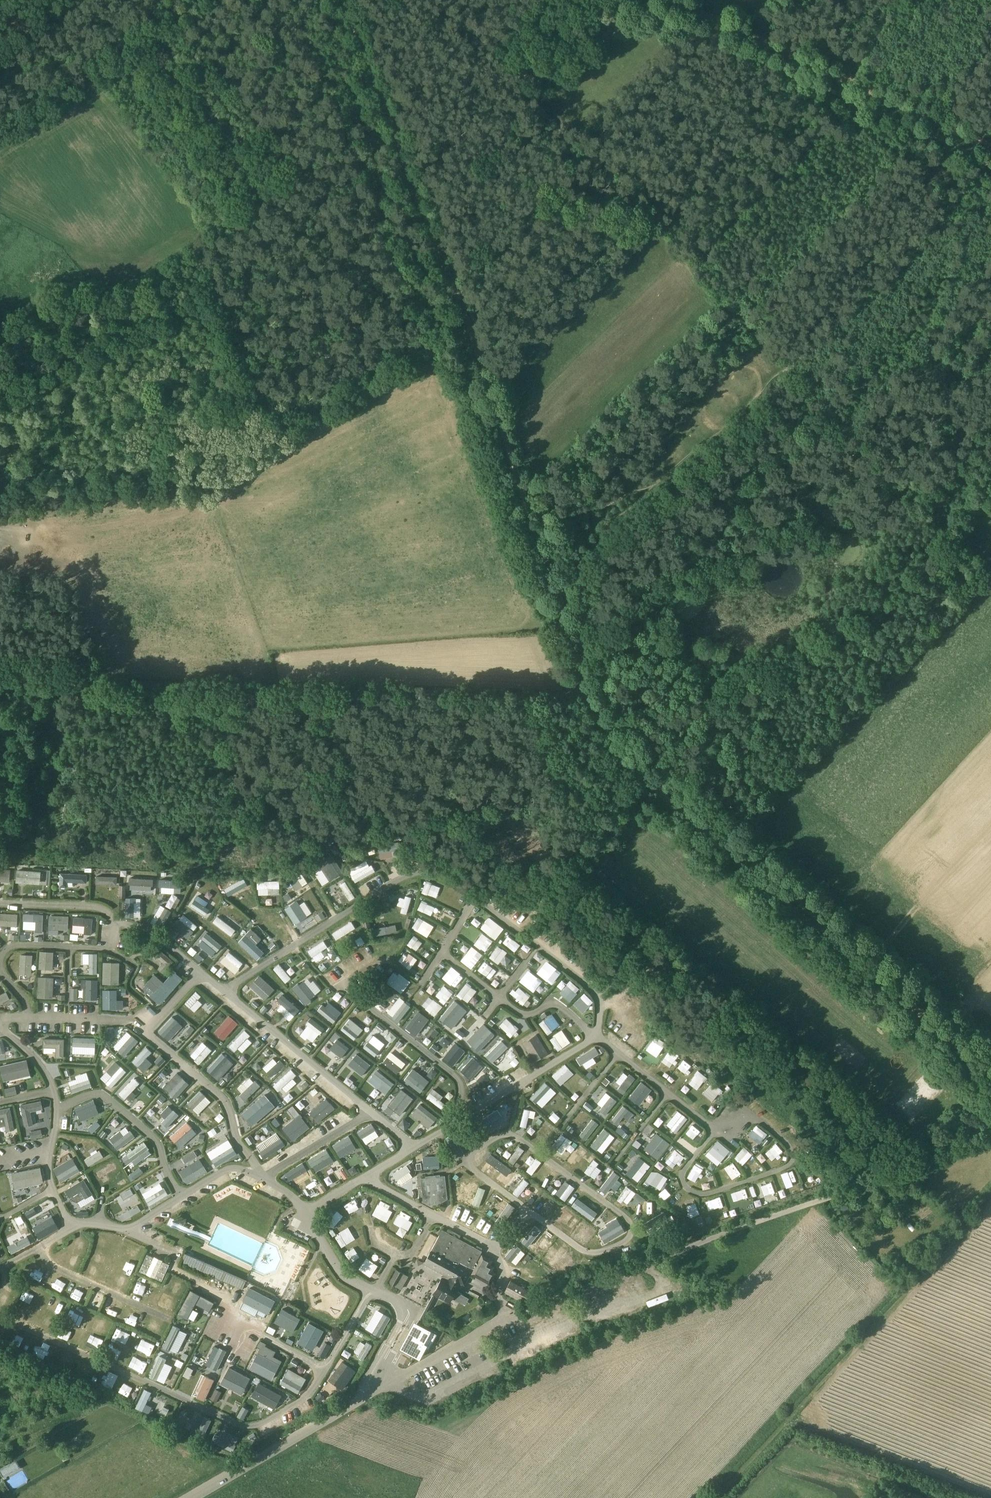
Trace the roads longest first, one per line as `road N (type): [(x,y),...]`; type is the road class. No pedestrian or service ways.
road 1 (unclassified): [(196,1497),(500,1323),(727,1231),(990,1139)]
road 2 (track): [(572,648),(351,0)]
road 3 (track): [(0,681),(588,699)]
road 4 (track): [(588,699),(628,765),(990,1088)]
road 5 (track): [(990,152),(661,0)]
road 6 (track): [(0,144),(195,0)]

